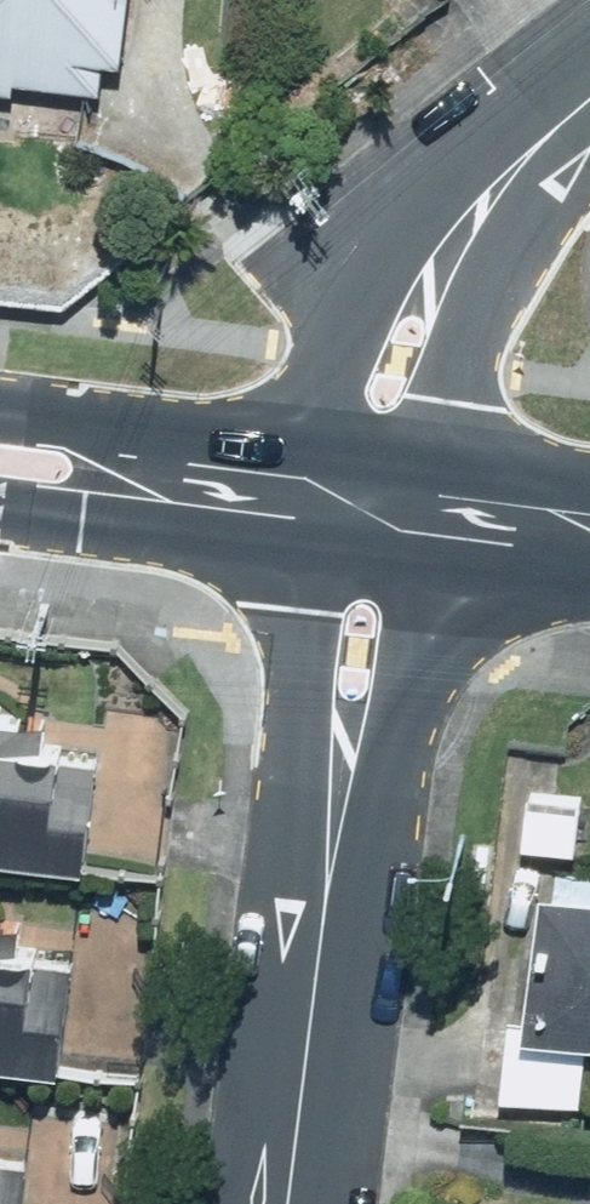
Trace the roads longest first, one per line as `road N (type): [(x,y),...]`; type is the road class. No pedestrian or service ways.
road 1 (residential): [(341,789),(290,1203)]
road 2 (residential): [(326,443),(360,355),(486,203)]
road 3 (residential): [(486,203),(443,460)]
road 4 (primary): [(75,474),(326,443)]
road 5 (primary): [(308,548),(75,474)]
road 6 (residential): [(341,789),(308,548)]
road 7 (residential): [(434,567),(341,789)]
road 8 (primary): [(589,584),(434,567)]
road 9 (residential): [(589,92),(486,203)]
road 10 (primary): [(443,460),(589,481)]
road 11 (primary): [(434,567),(308,548)]

